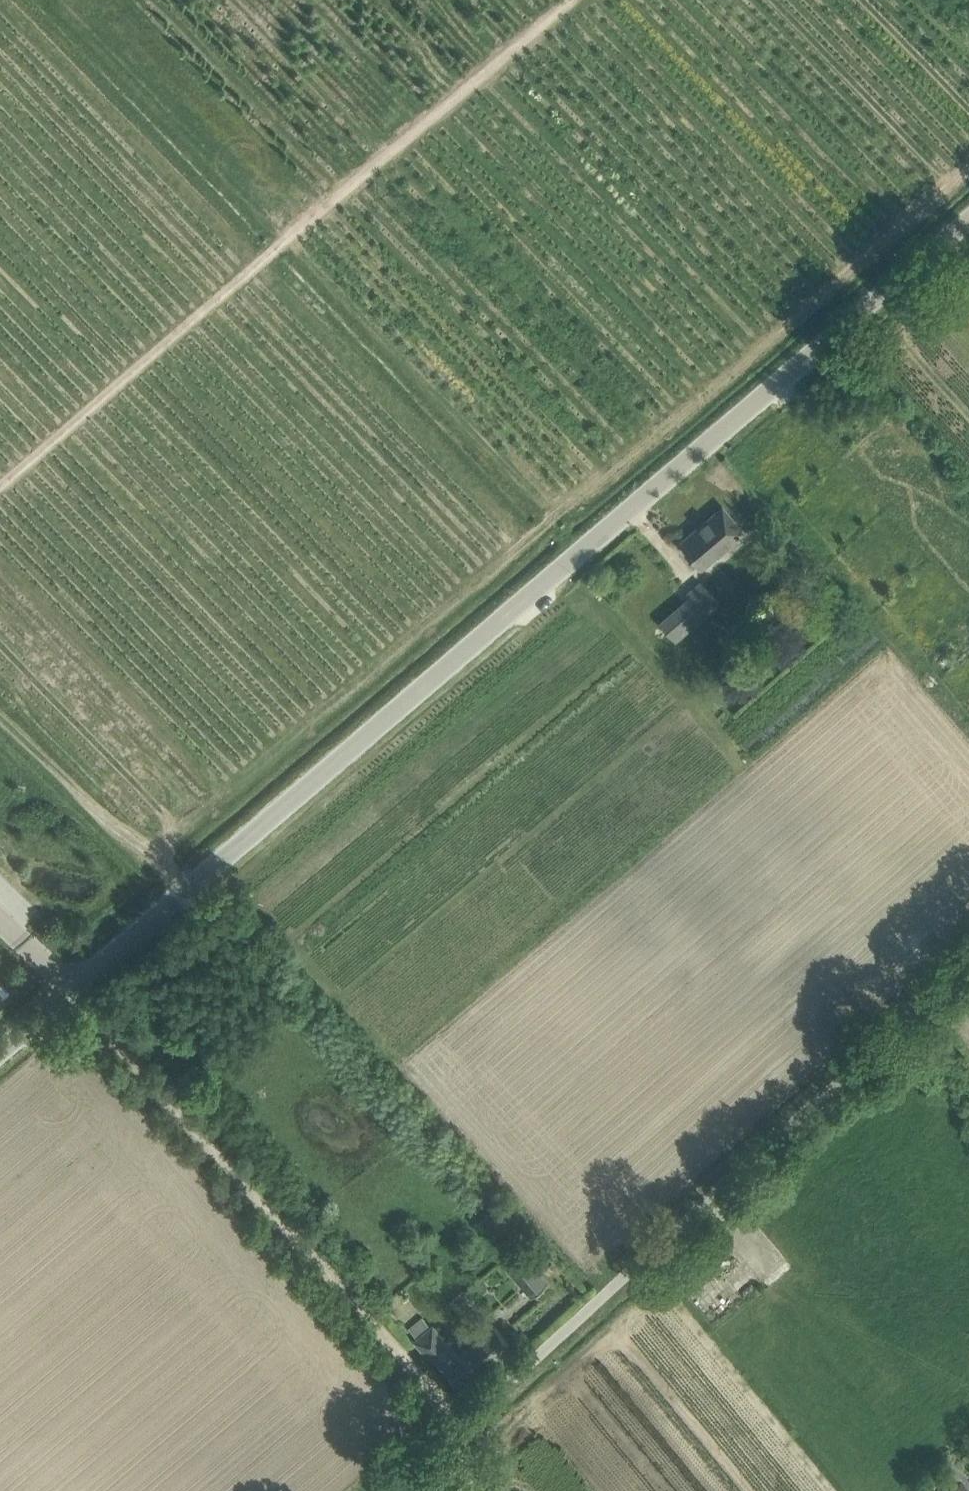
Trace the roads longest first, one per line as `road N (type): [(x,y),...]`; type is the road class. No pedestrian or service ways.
road 1 (unclassified): [(70,991),(968,221)]
road 2 (unclassified): [(458,1428),(968,952)]
road 3 (track): [(466,1490),(458,1428),(447,1410),(70,991)]

